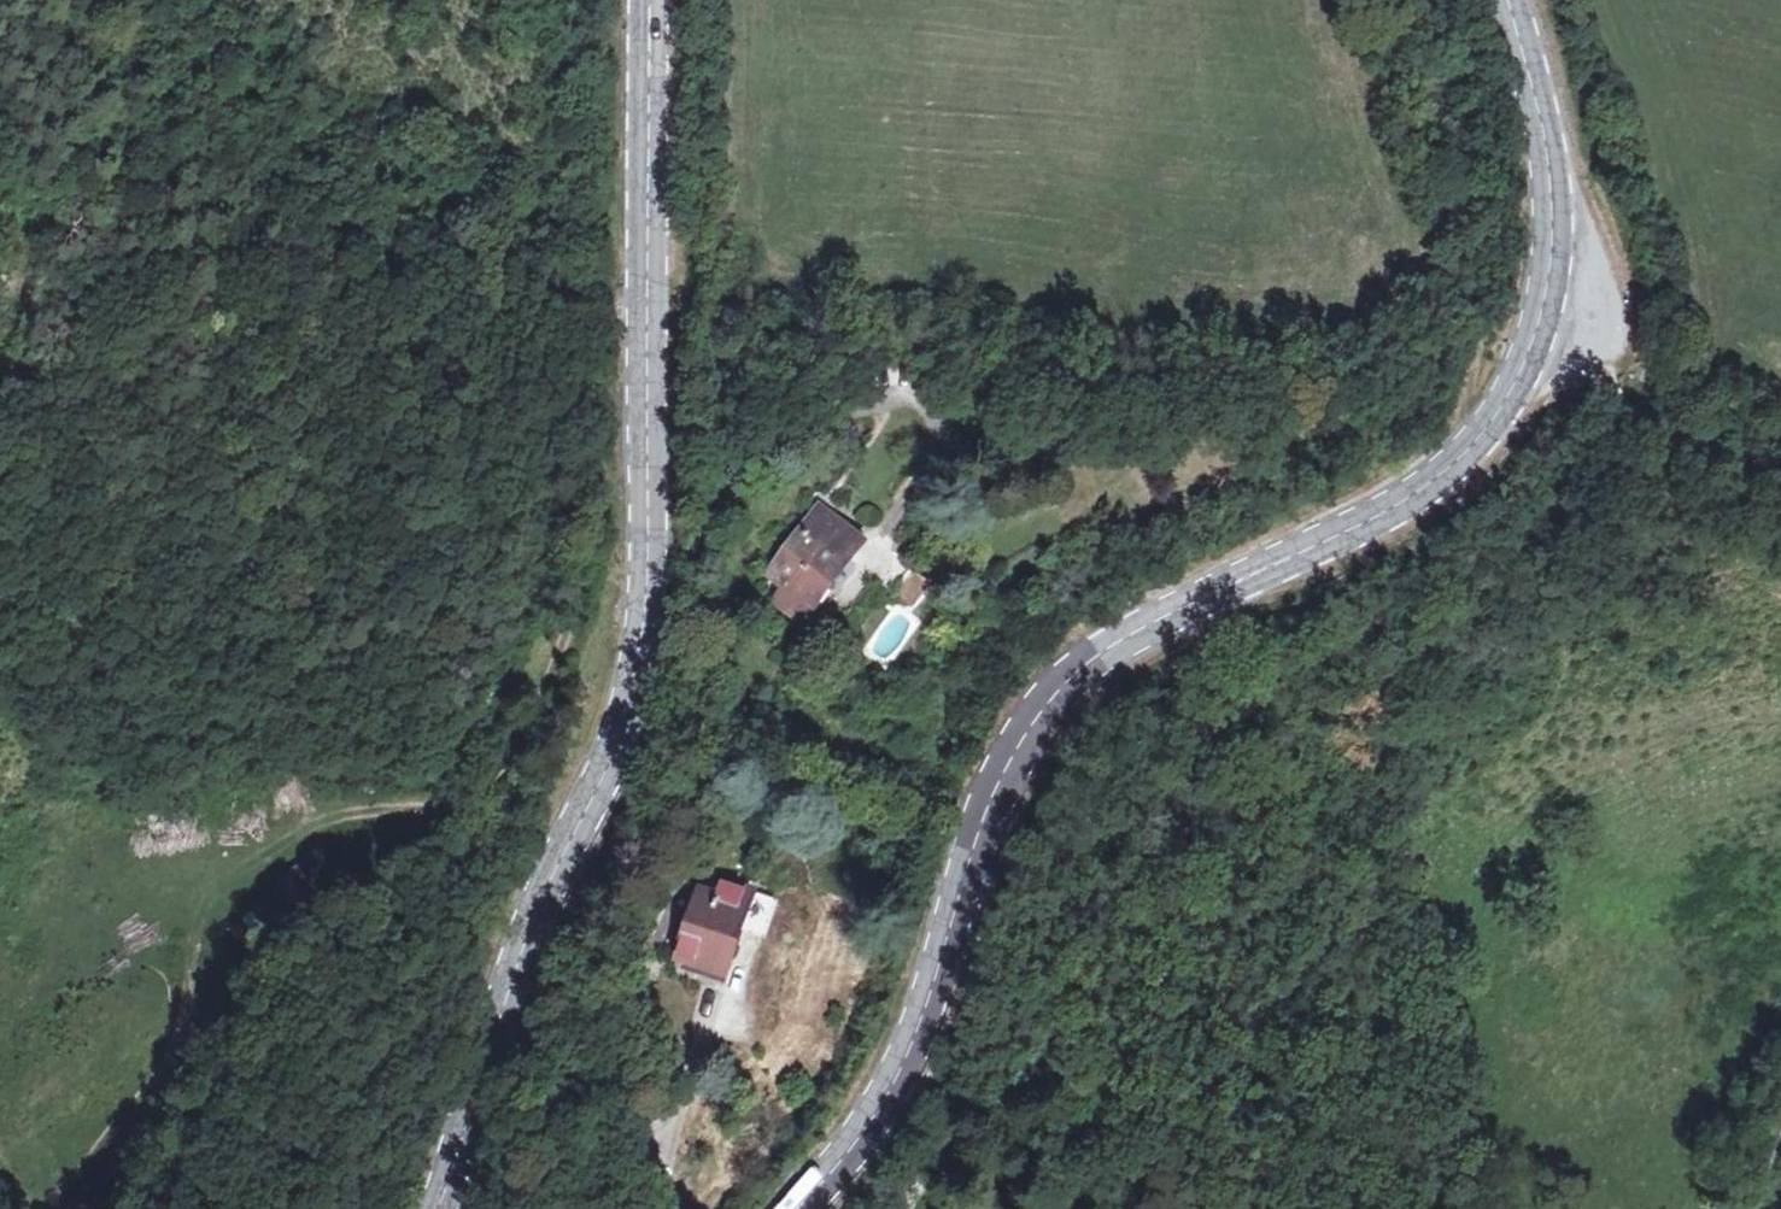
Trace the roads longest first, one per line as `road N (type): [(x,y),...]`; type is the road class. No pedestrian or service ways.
road 1 (secondary): [(799,1208),(897,1071),(990,801),(1047,703),(1098,657),(1412,497),(1497,413),(1544,300),(1551,233),(1539,120),(1505,0)]
road 2 (secondary): [(649,0),(645,579),(637,640),(603,769),(547,892),(438,1208)]
road 3 (track): [(1532,336),(1428,258),(1402,201)]

